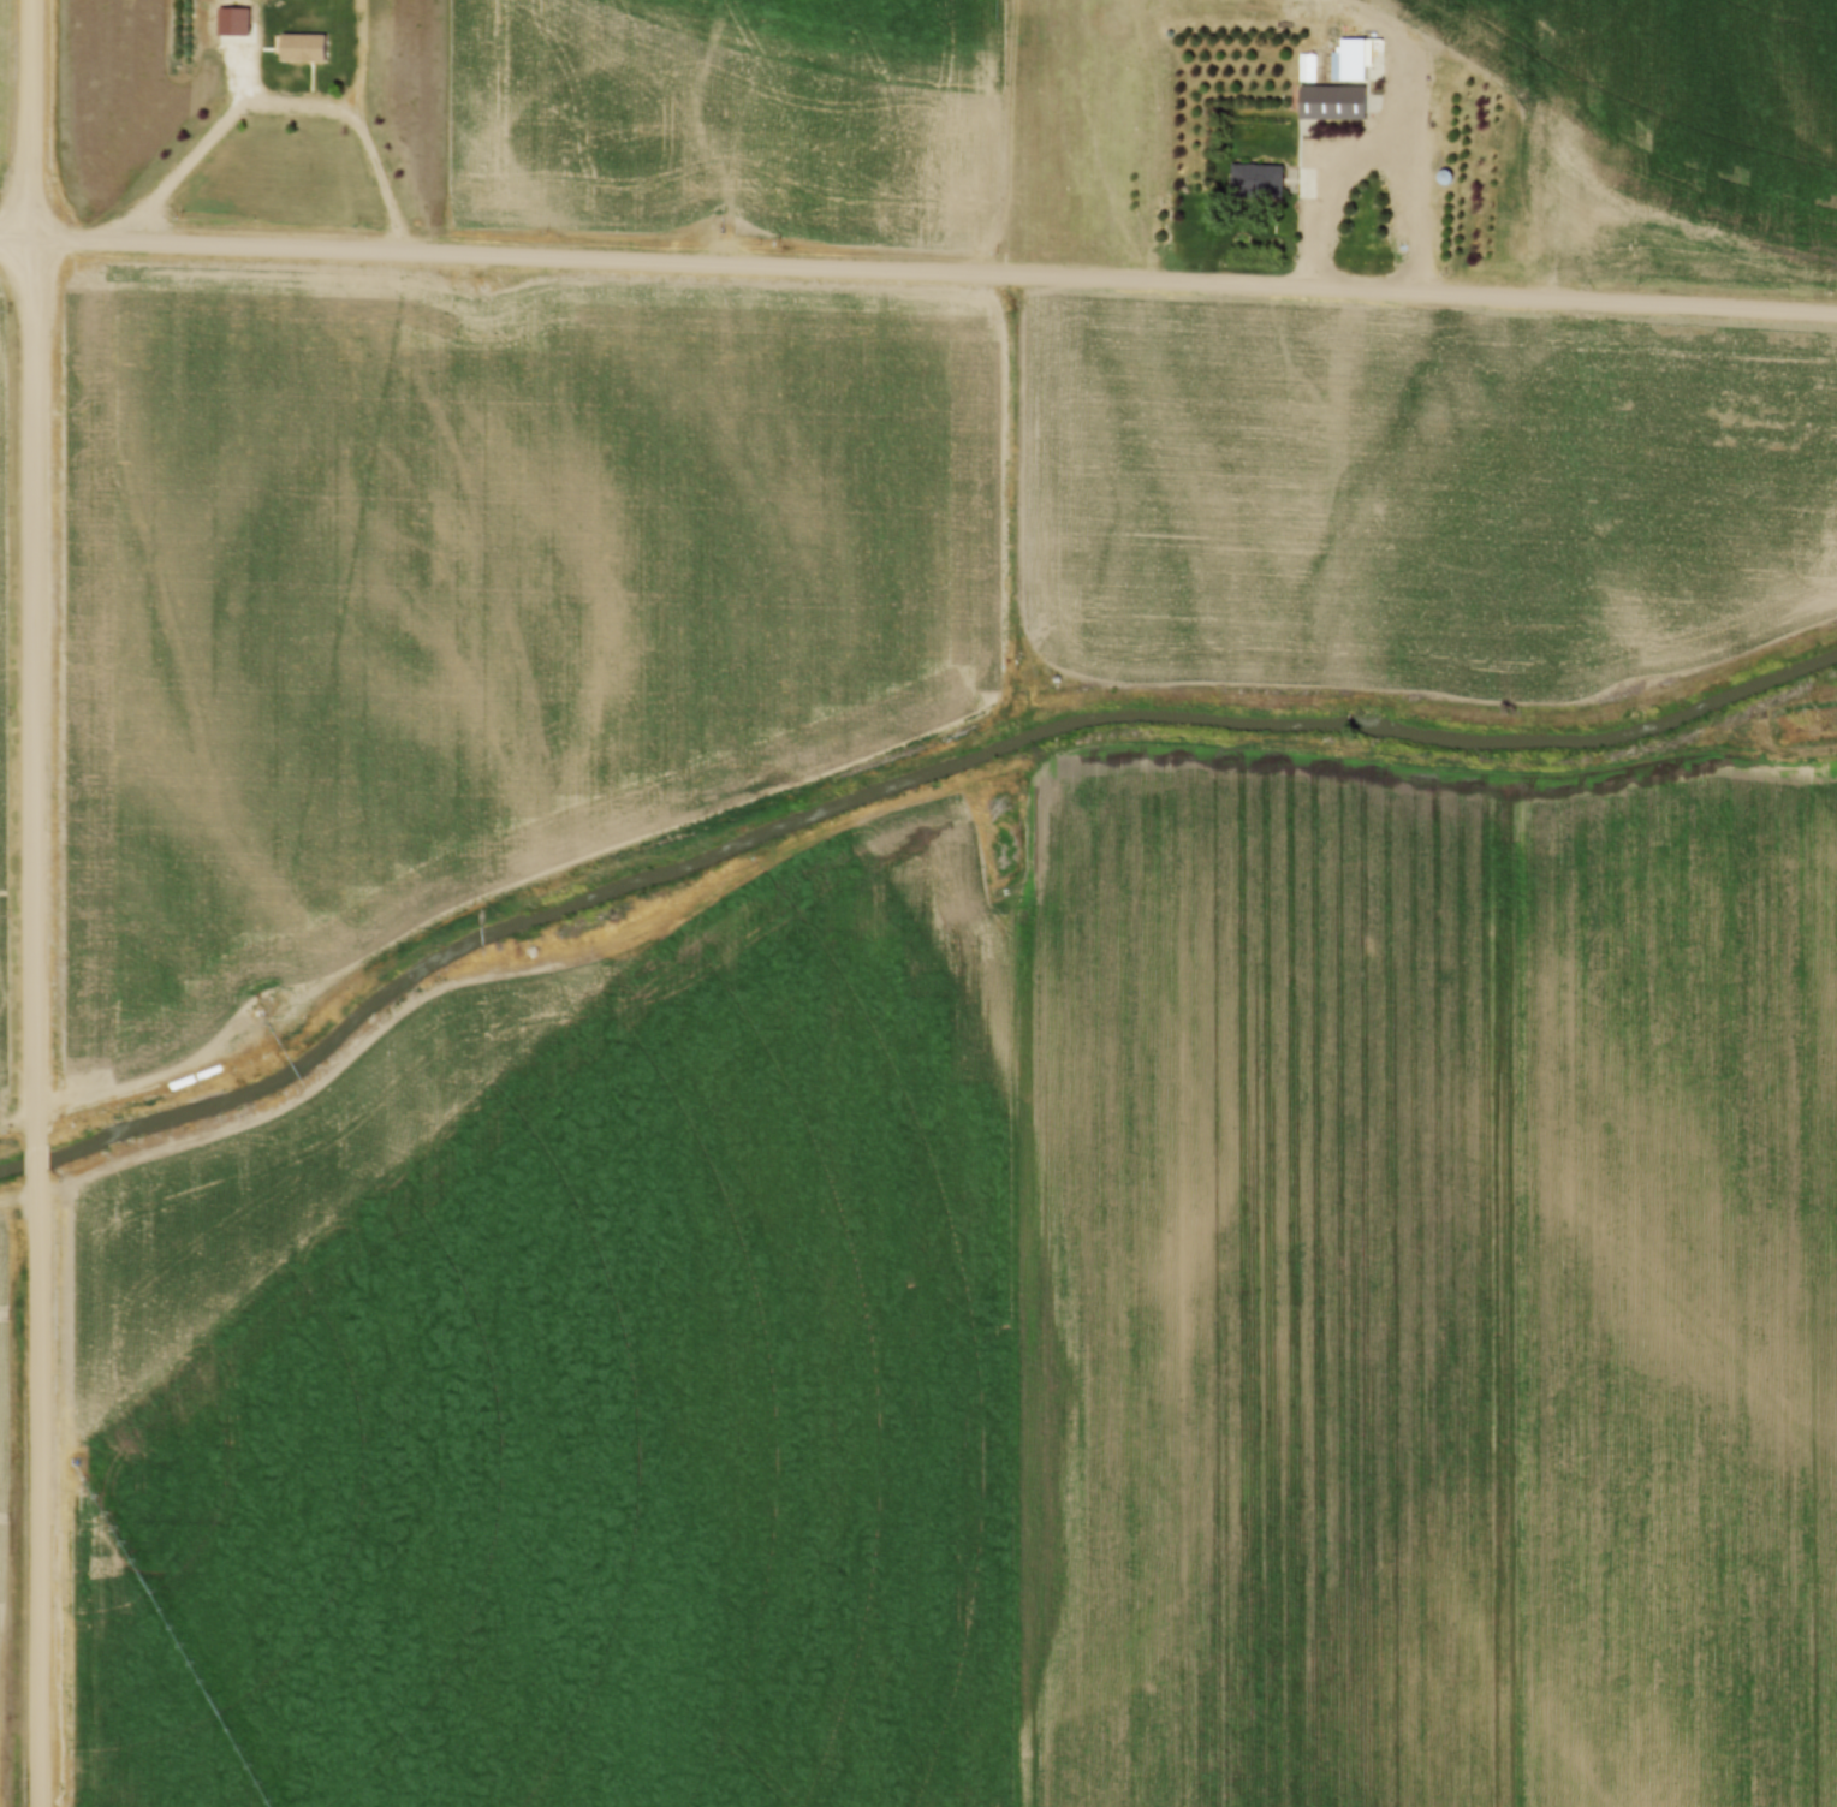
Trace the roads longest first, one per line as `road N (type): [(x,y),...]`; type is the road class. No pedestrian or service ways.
road 1 (residential): [(29,239),(1111,277),(1836,313)]
road 2 (residential): [(35,1147),(29,0)]
road 3 (residential): [(35,1806),(35,1173)]

